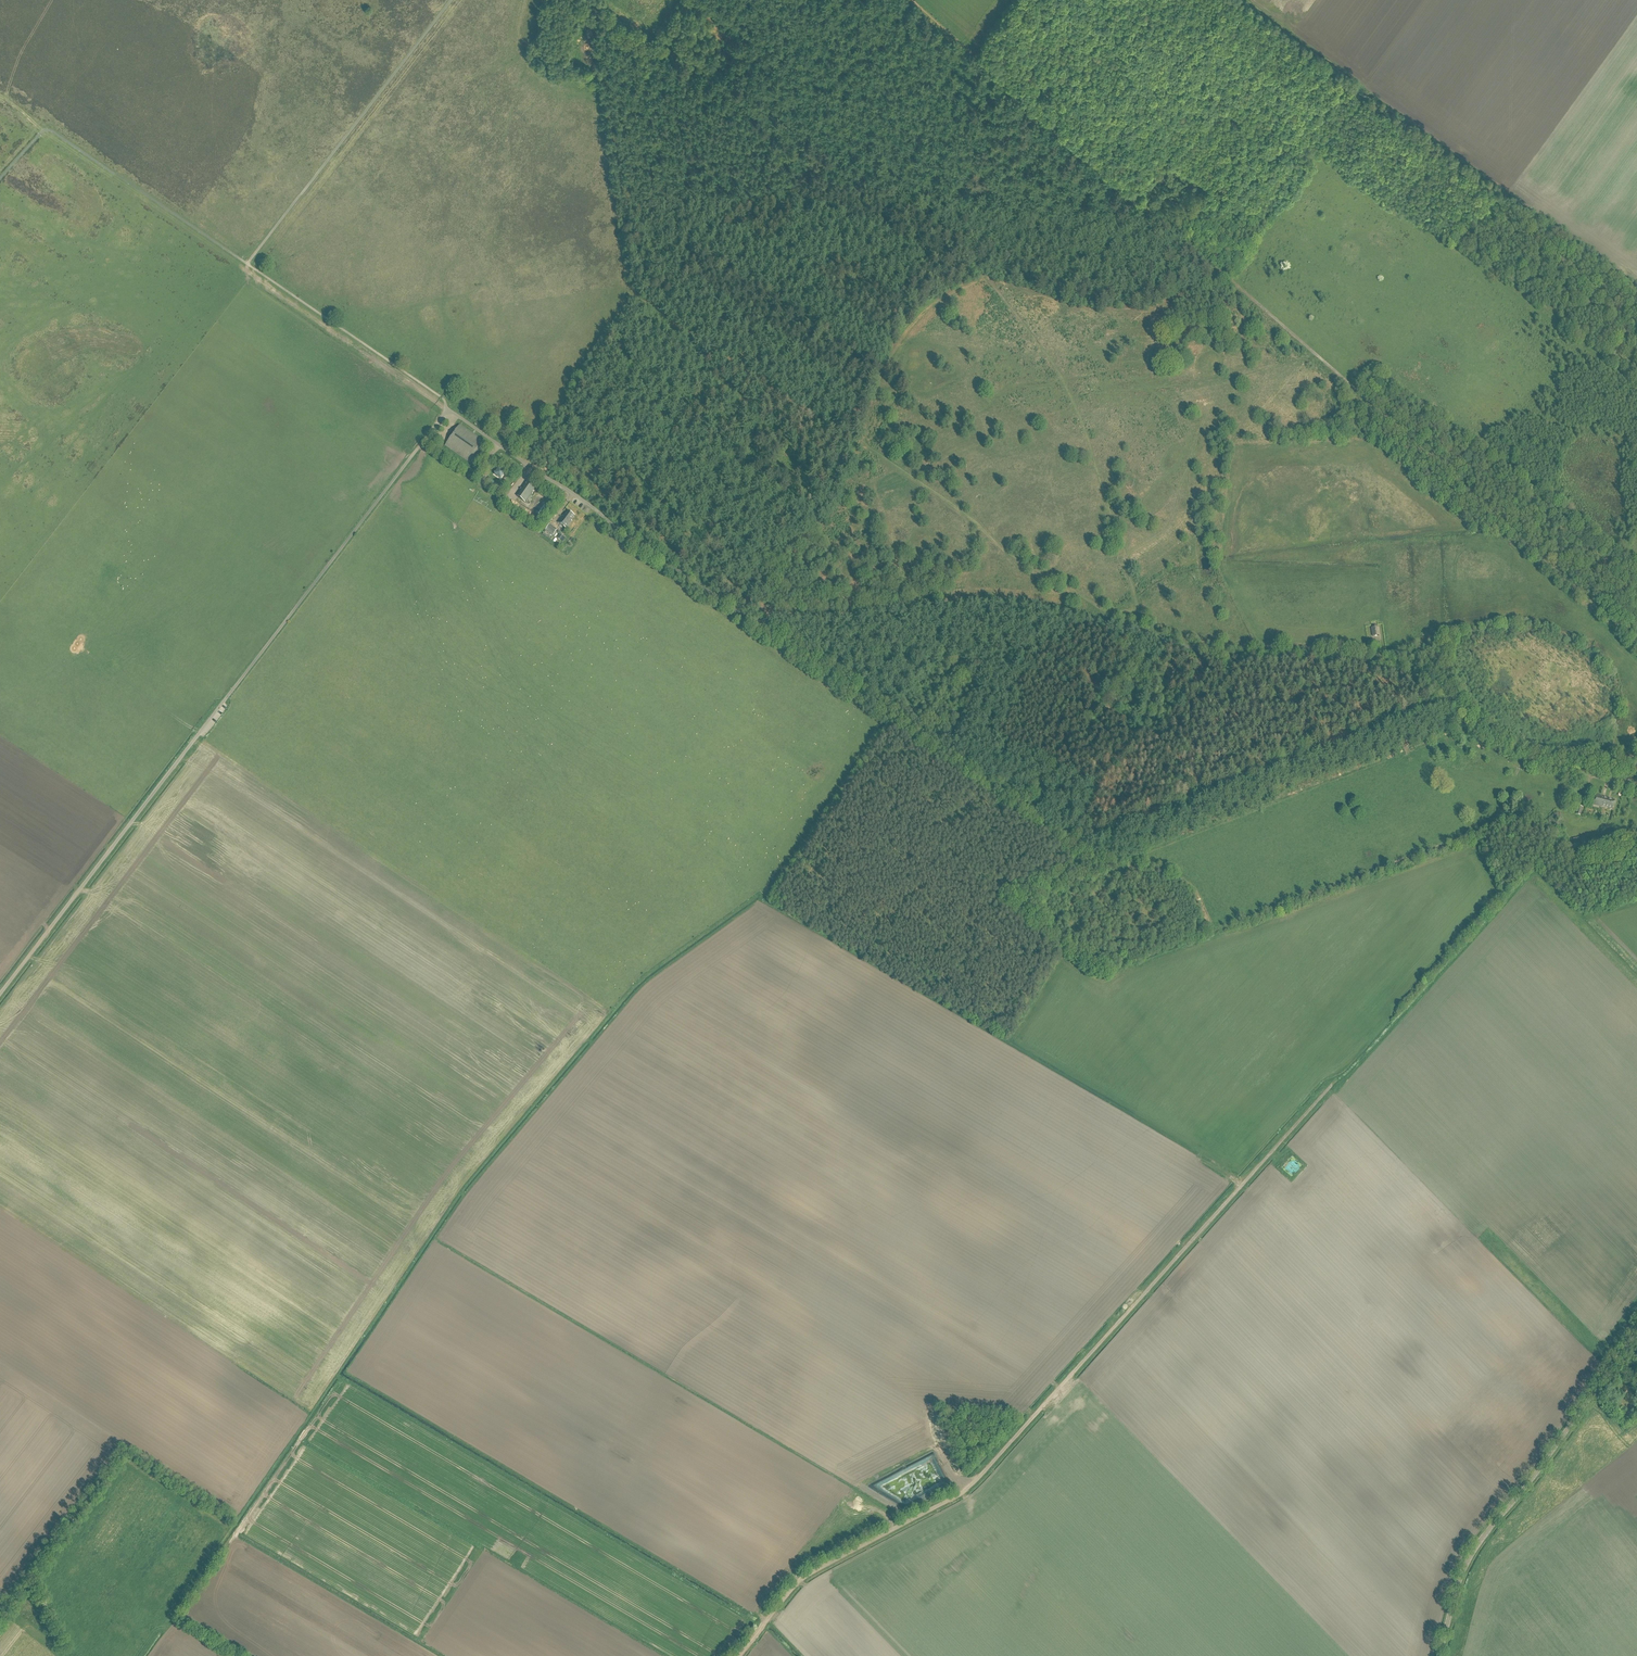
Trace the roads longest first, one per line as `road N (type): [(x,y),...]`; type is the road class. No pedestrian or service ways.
road 1 (track): [(1636,641),(913,0)]
road 2 (unclassified): [(740,1655),(801,1580),(980,1476),(1336,1082)]
road 3 (track): [(1448,701),(1078,845),(1068,837),(1147,708),(1141,631)]
road 4 (track): [(448,409),(42,130)]
road 5 (tertiary): [(1439,1655),(1470,1557),(1636,1332)]
road 6 (unclassified): [(0,994),(225,699)]

